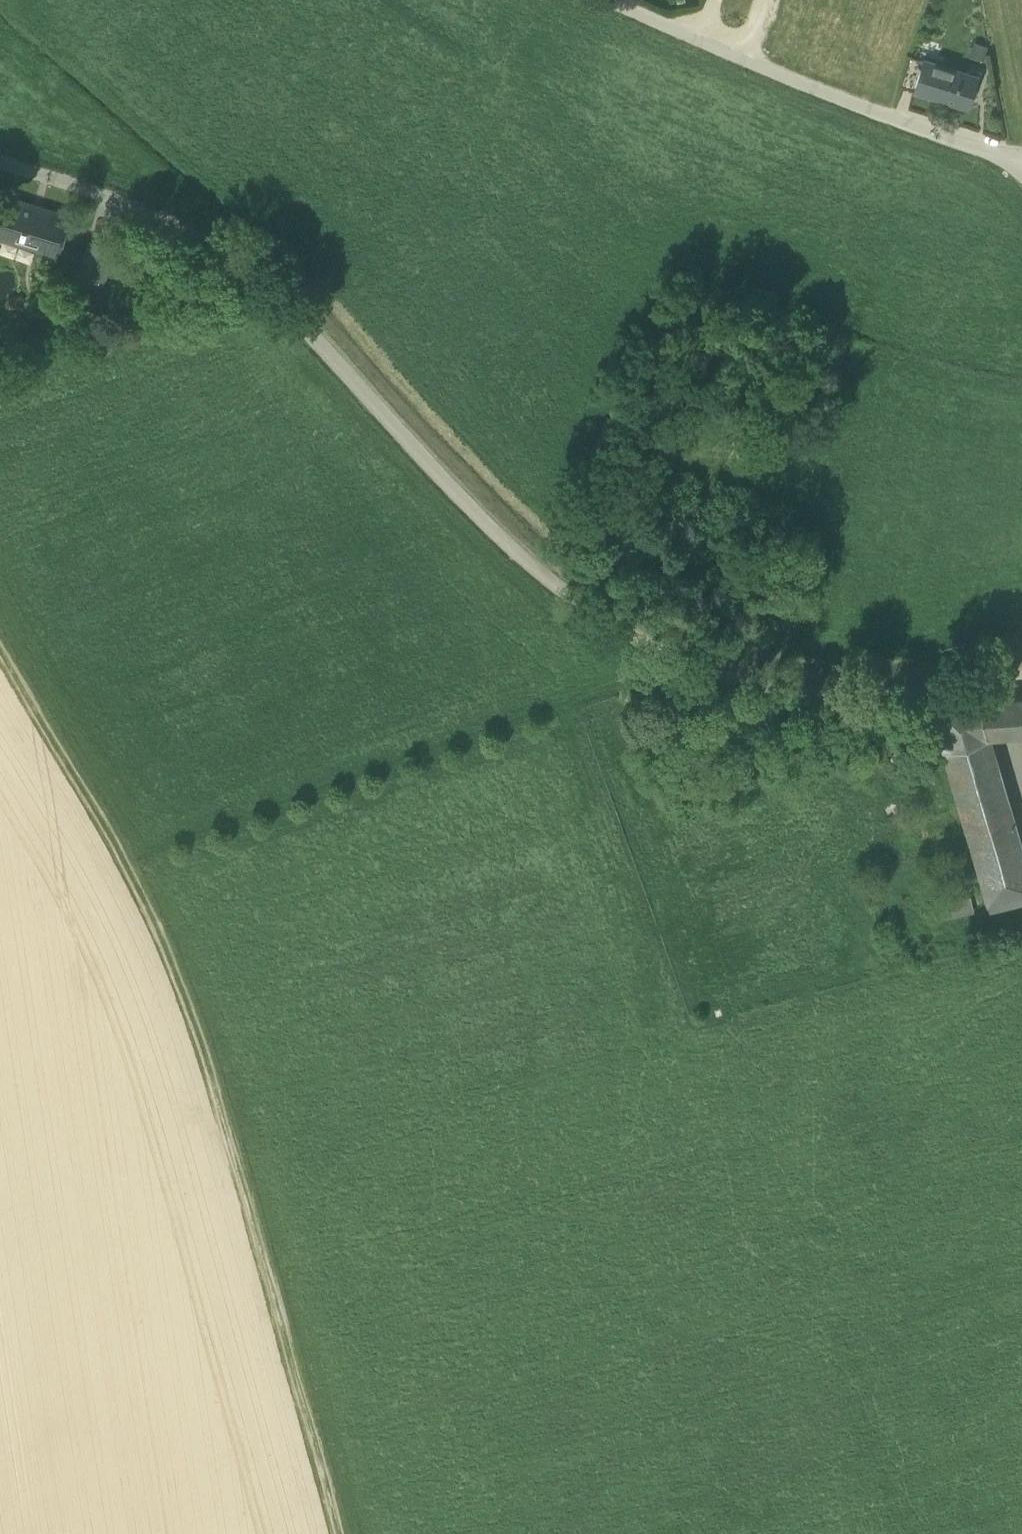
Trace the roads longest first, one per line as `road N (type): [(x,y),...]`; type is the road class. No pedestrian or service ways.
road 1 (unclassified): [(1021,680),(885,697),(678,663),(569,594),(267,289),(148,212),(0,161)]
road 2 (track): [(331,1533),(171,972),(121,855),(0,642)]
road 3 (unclassified): [(992,153),(747,60),(618,0)]

